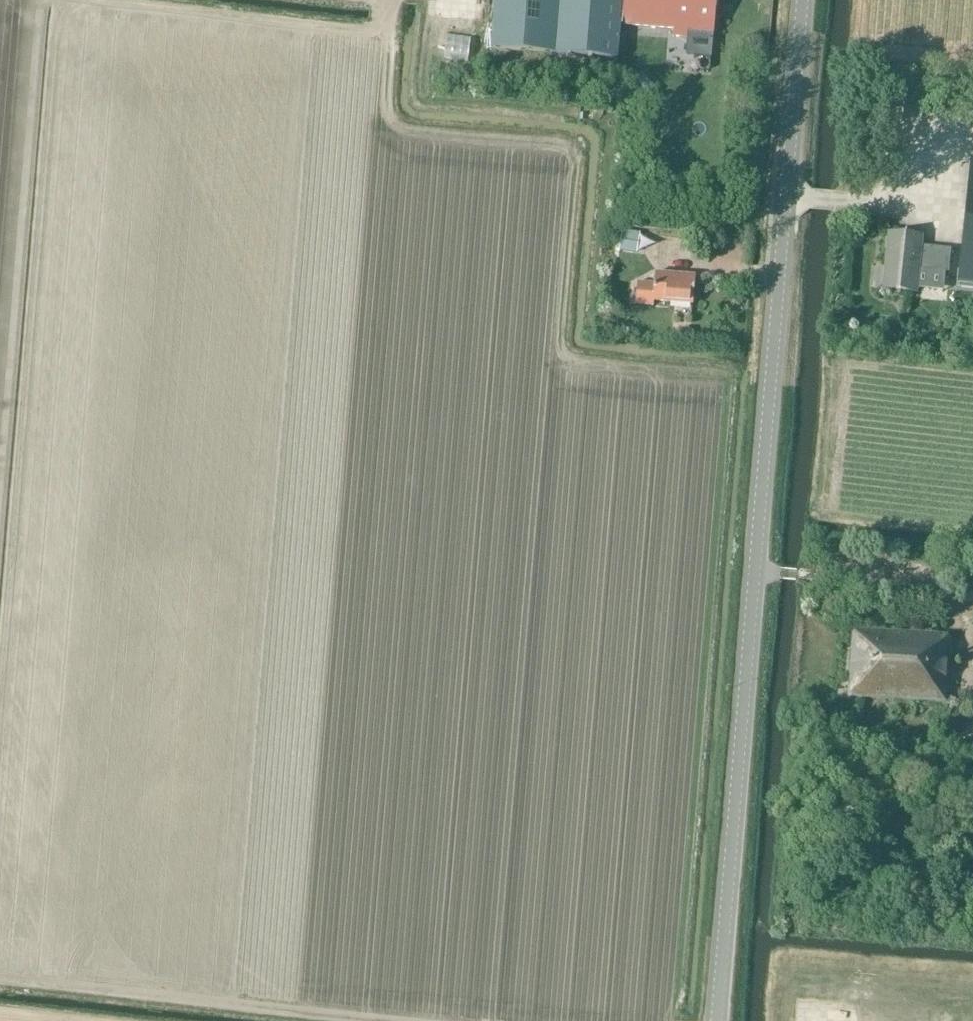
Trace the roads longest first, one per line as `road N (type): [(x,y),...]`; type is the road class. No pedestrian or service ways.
road 1 (unclassified): [(722,1020),(807,0)]

